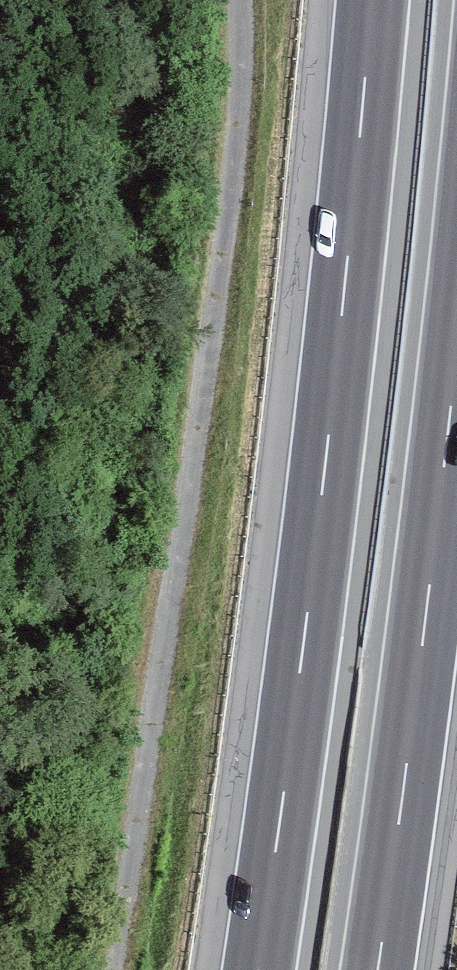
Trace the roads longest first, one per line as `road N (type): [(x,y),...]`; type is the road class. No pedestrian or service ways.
road 1 (track): [(114,969),(233,166),(238,0)]
road 2 (motorway): [(371,0),(327,441),(257,969)]
road 3 (motorway): [(376,969),(456,337)]

